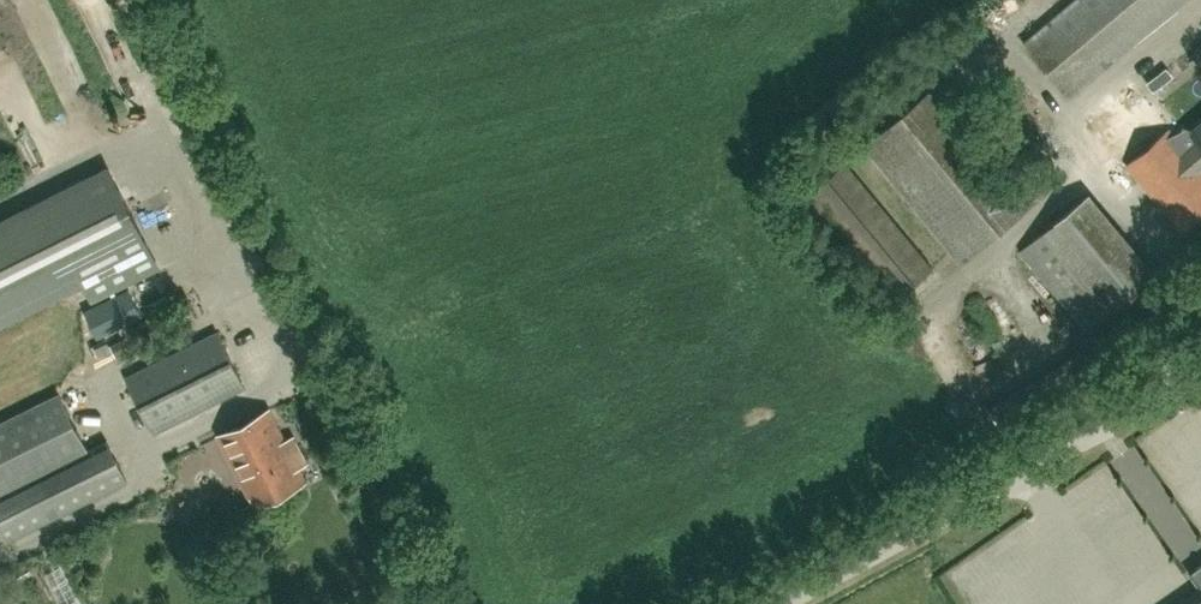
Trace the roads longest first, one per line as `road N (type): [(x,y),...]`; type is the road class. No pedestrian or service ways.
road 1 (track): [(427,603),(126,0)]
road 2 (unclassified): [(788,603),(1139,411),(1153,395)]
road 3 (track): [(1029,473),(1103,603)]

